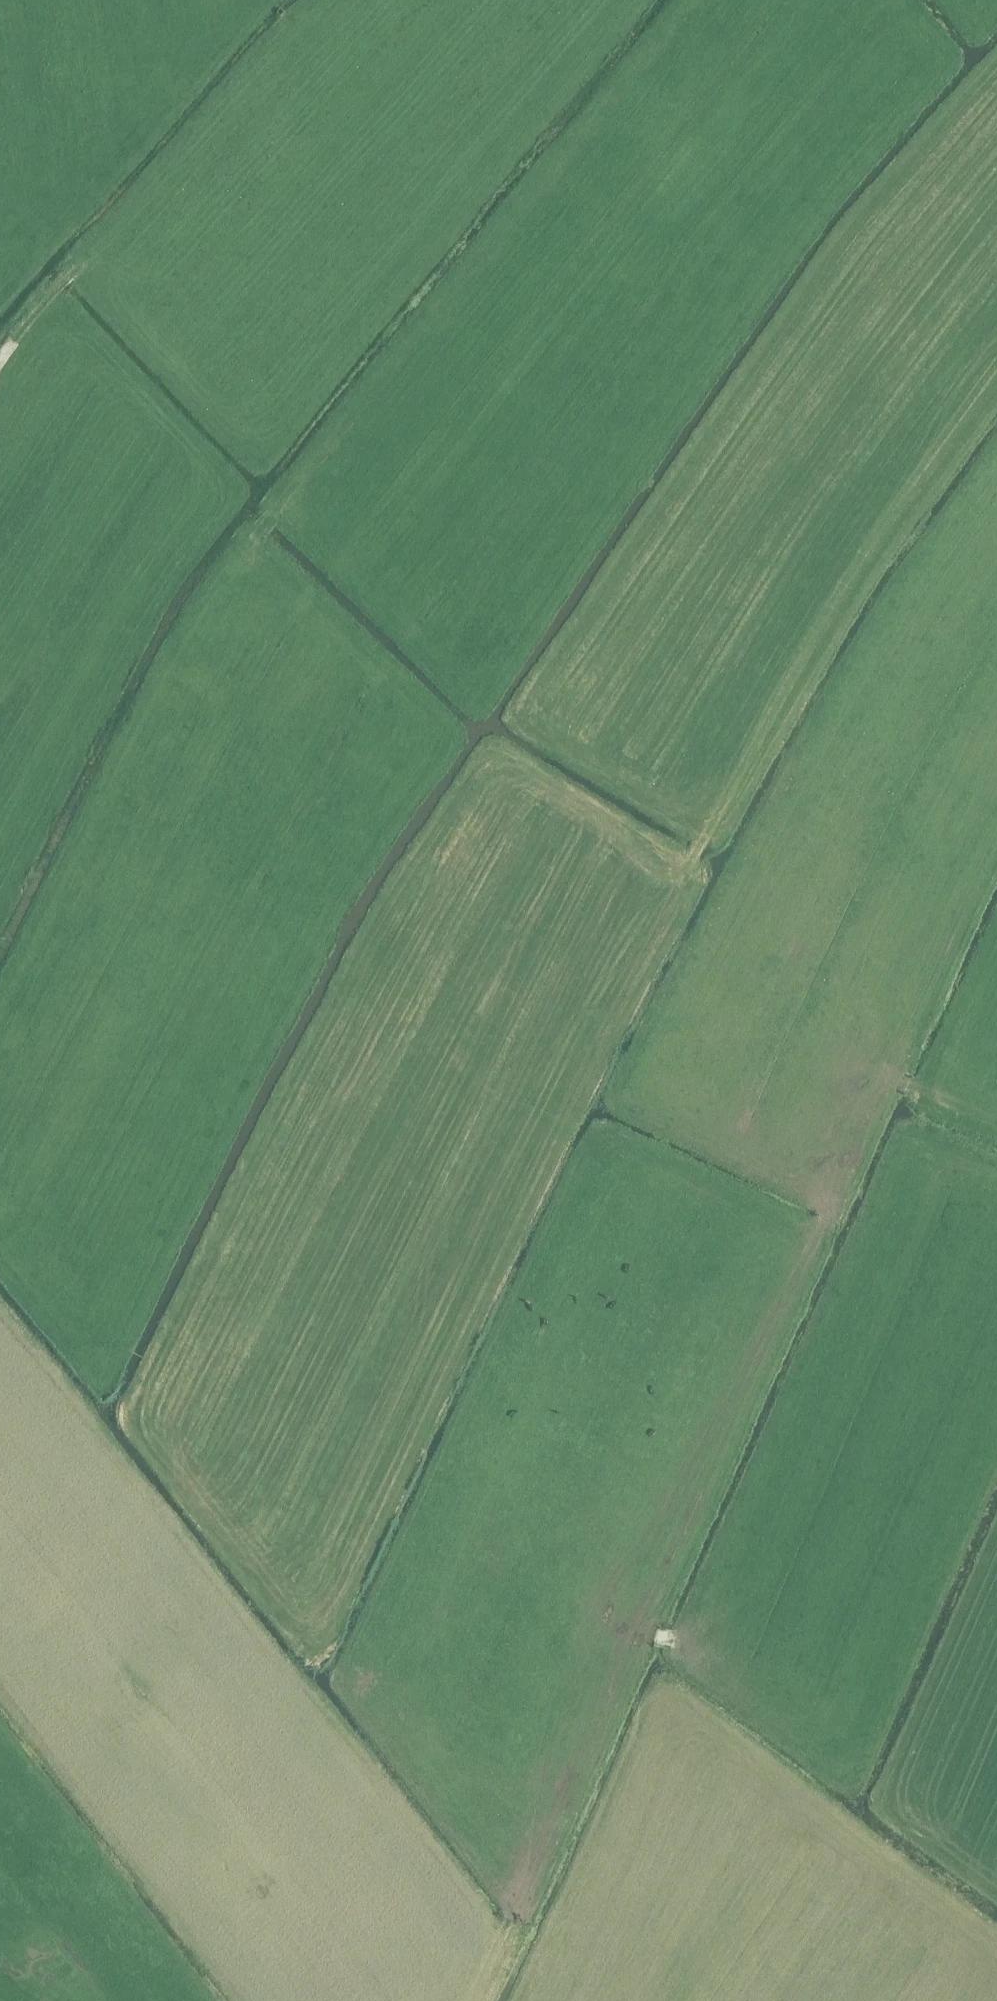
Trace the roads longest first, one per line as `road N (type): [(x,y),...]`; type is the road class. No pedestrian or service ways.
road 1 (track): [(647,1640),(901,1060),(909,979)]
road 2 (track): [(479,2000),(647,1640),(681,1636)]

